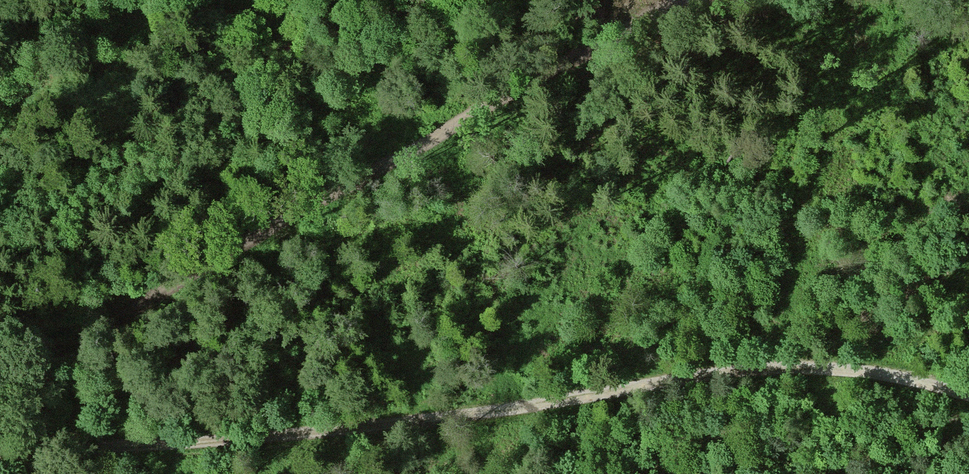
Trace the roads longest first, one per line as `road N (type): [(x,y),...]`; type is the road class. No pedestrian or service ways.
road 1 (track): [(0,453),(440,421),(728,372),(827,369),(968,396)]
road 2 (track): [(550,62),(226,252),(6,395)]
road 3 (track): [(673,0),(550,62)]

